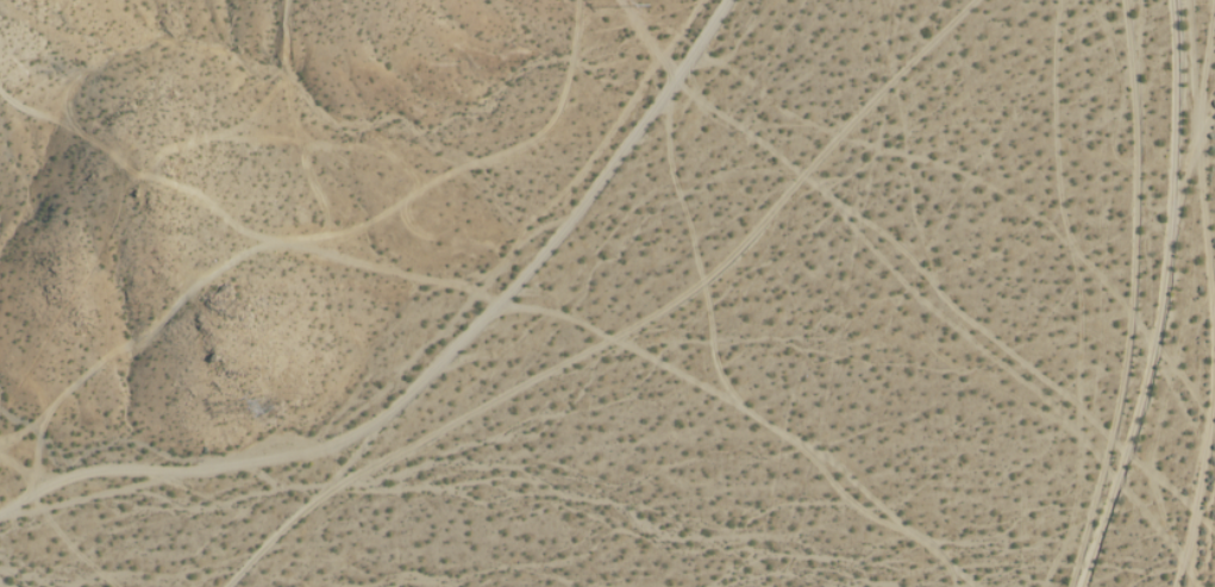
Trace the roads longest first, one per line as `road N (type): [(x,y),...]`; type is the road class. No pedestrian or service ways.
road 1 (track): [(231,586),(305,506),(614,339),(722,264),(979,0)]
road 2 (track): [(725,0),(559,232),(382,421),(326,449),(246,464),(67,475),(0,508)]
road 3 (track): [(1185,0),(1214,150)]

